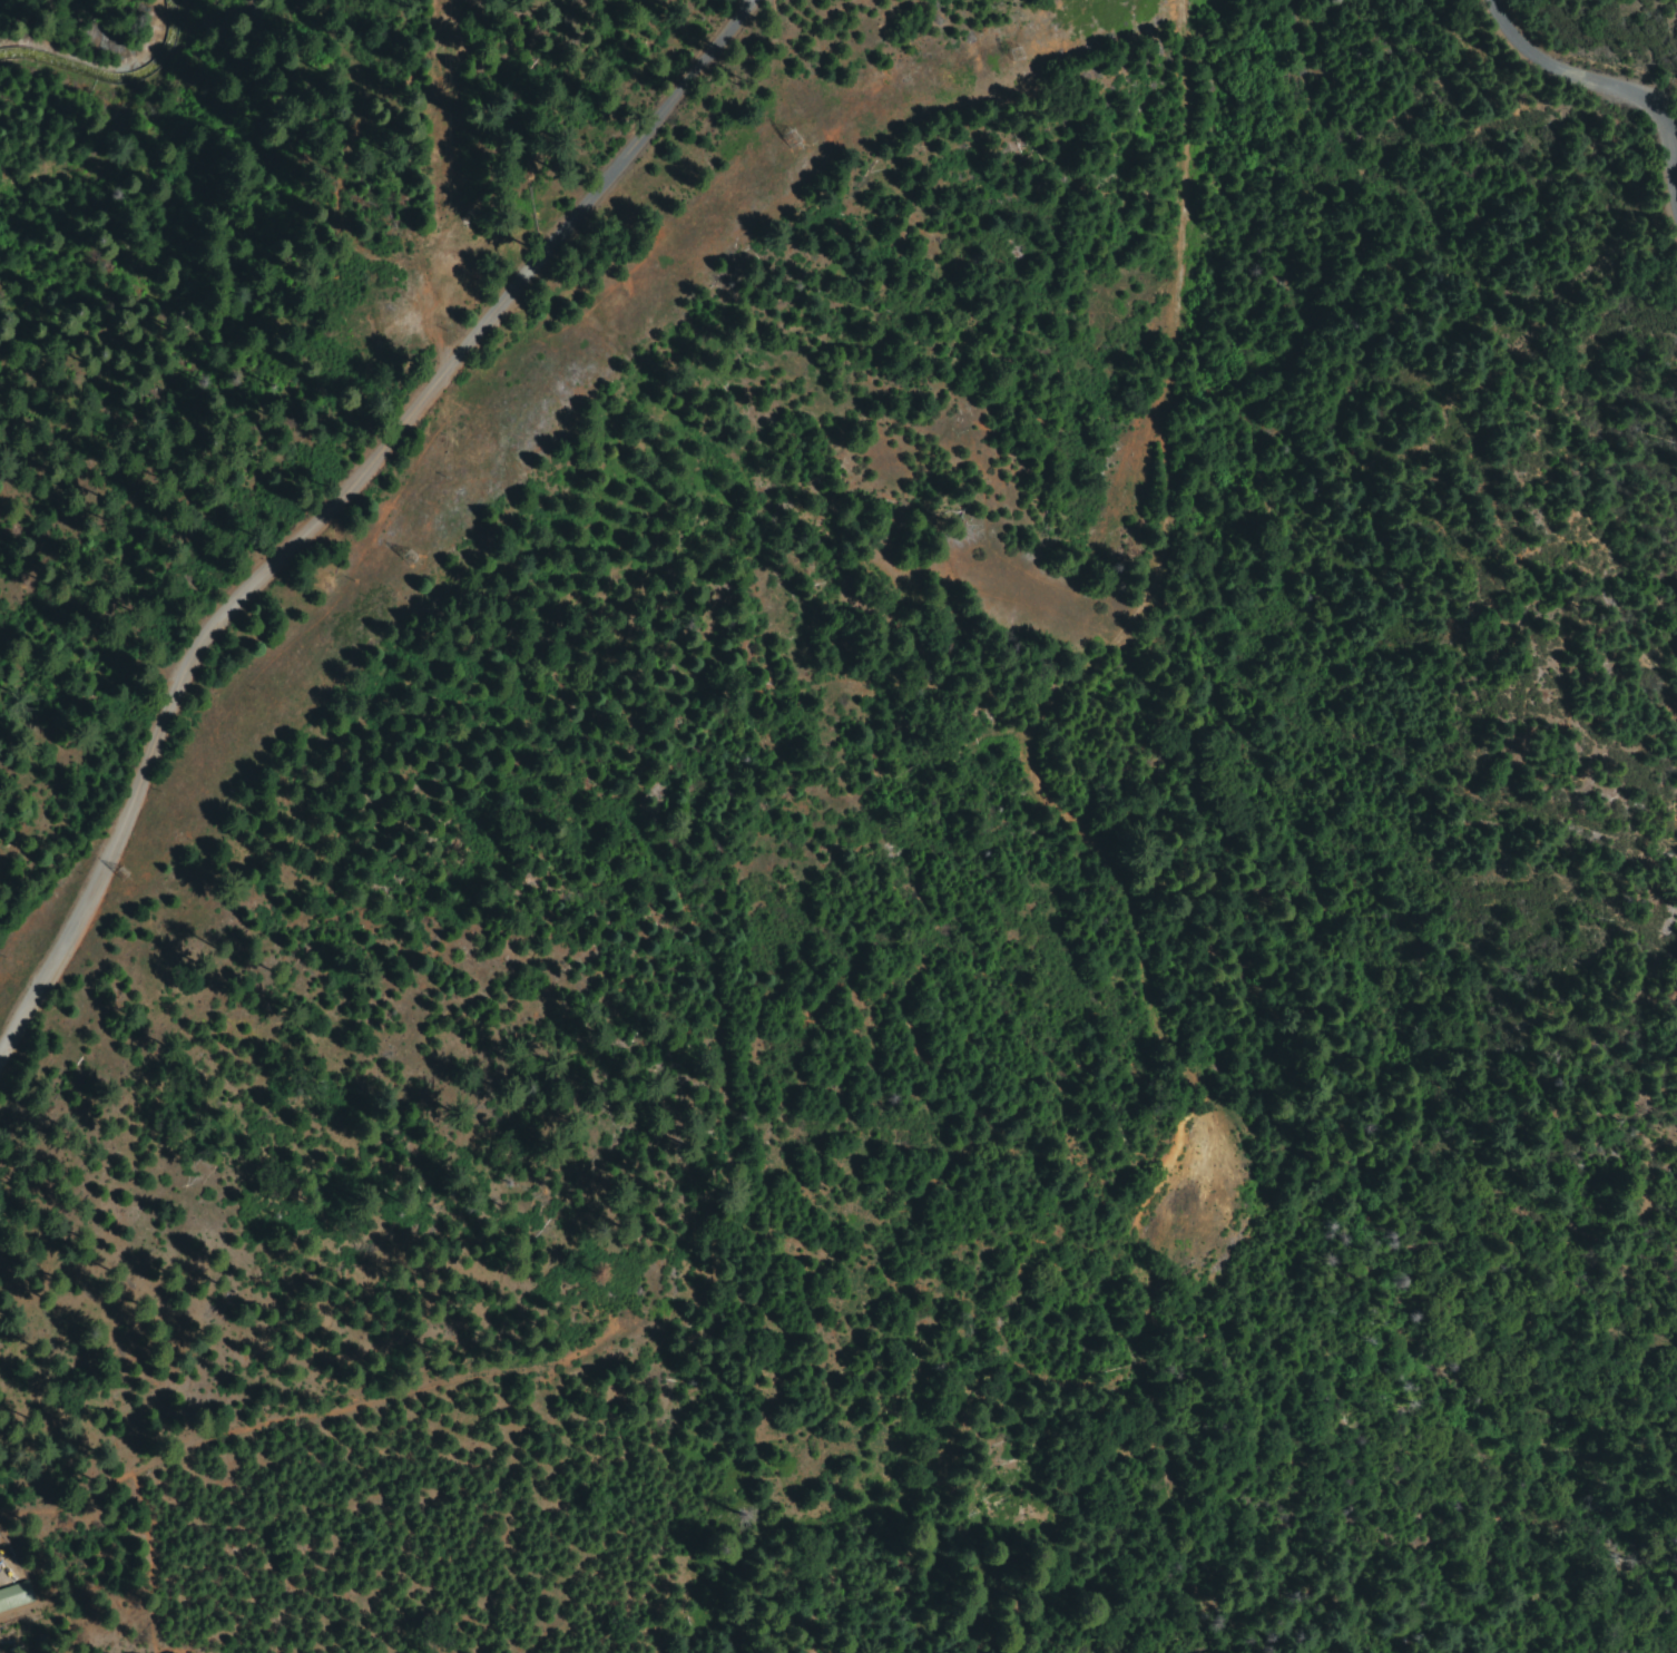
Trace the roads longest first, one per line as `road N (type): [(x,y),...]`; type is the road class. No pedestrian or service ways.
road 1 (residential): [(0,828),(59,697),(608,145),(721,0)]
road 2 (residential): [(1502,0),(1502,36),(1557,97),(1648,127),(1676,168)]

